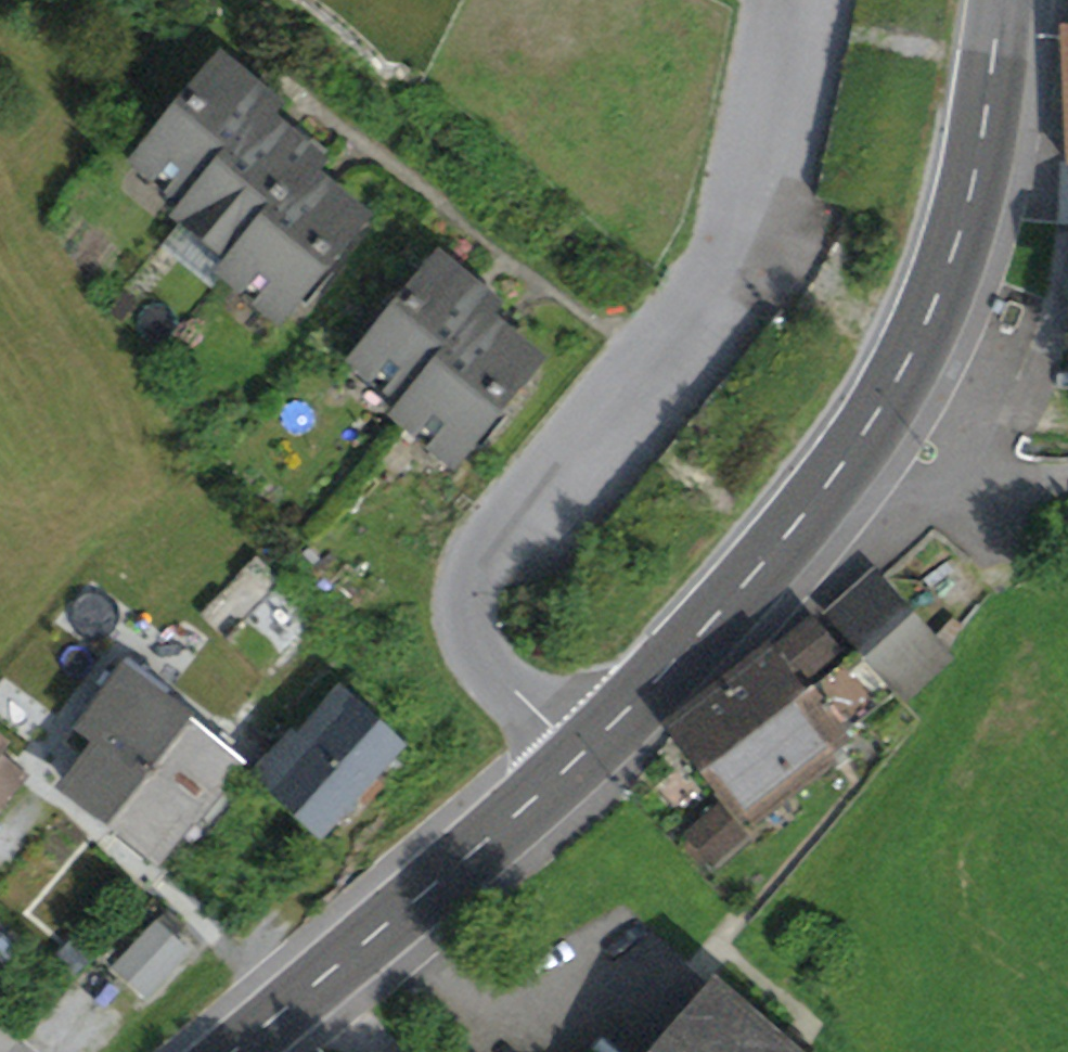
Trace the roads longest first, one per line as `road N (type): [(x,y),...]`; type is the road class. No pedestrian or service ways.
road 1 (residential): [(572,760),(470,640),(460,592),(475,553),(713,283),(750,195),(785,0)]
road 2 (primary): [(1001,0),(978,154),(951,248),(892,382),(819,495)]
road 3 (primary): [(572,760),(234,1051)]
road 4 (primary): [(819,495),(572,760)]
road 5 (residential): [(819,495),(1067,478)]

